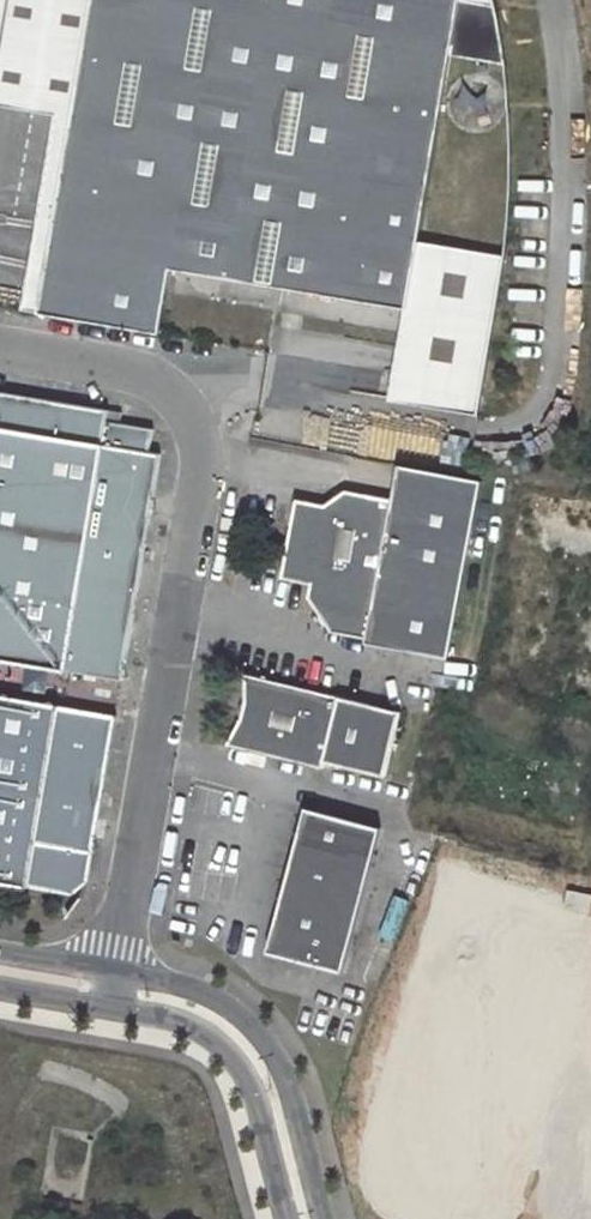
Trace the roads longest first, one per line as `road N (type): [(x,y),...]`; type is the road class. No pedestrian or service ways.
road 1 (residential): [(0,345),(148,370),(202,422),(211,463),(115,996)]
road 2 (residential): [(115,996),(221,1025),(254,1057),(278,1091),(309,1218)]

